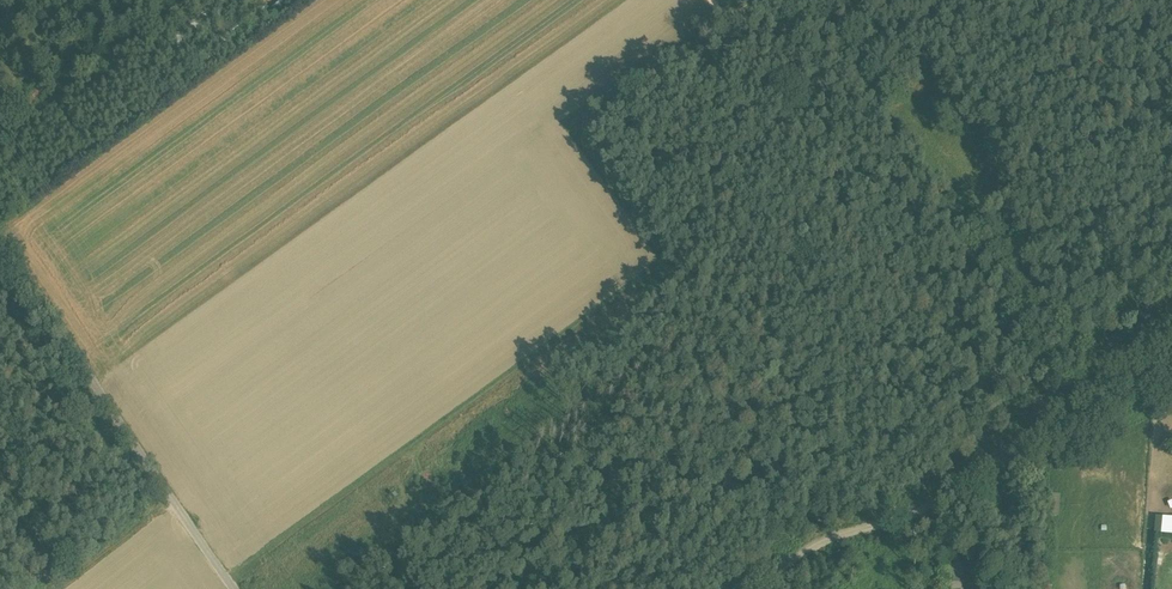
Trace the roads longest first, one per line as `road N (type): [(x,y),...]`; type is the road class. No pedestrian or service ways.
road 1 (track): [(1171,335),(935,505),(834,542),(763,588)]
road 2 (unclassified): [(0,266),(233,588)]
road 3 (track): [(66,588),(176,507)]

